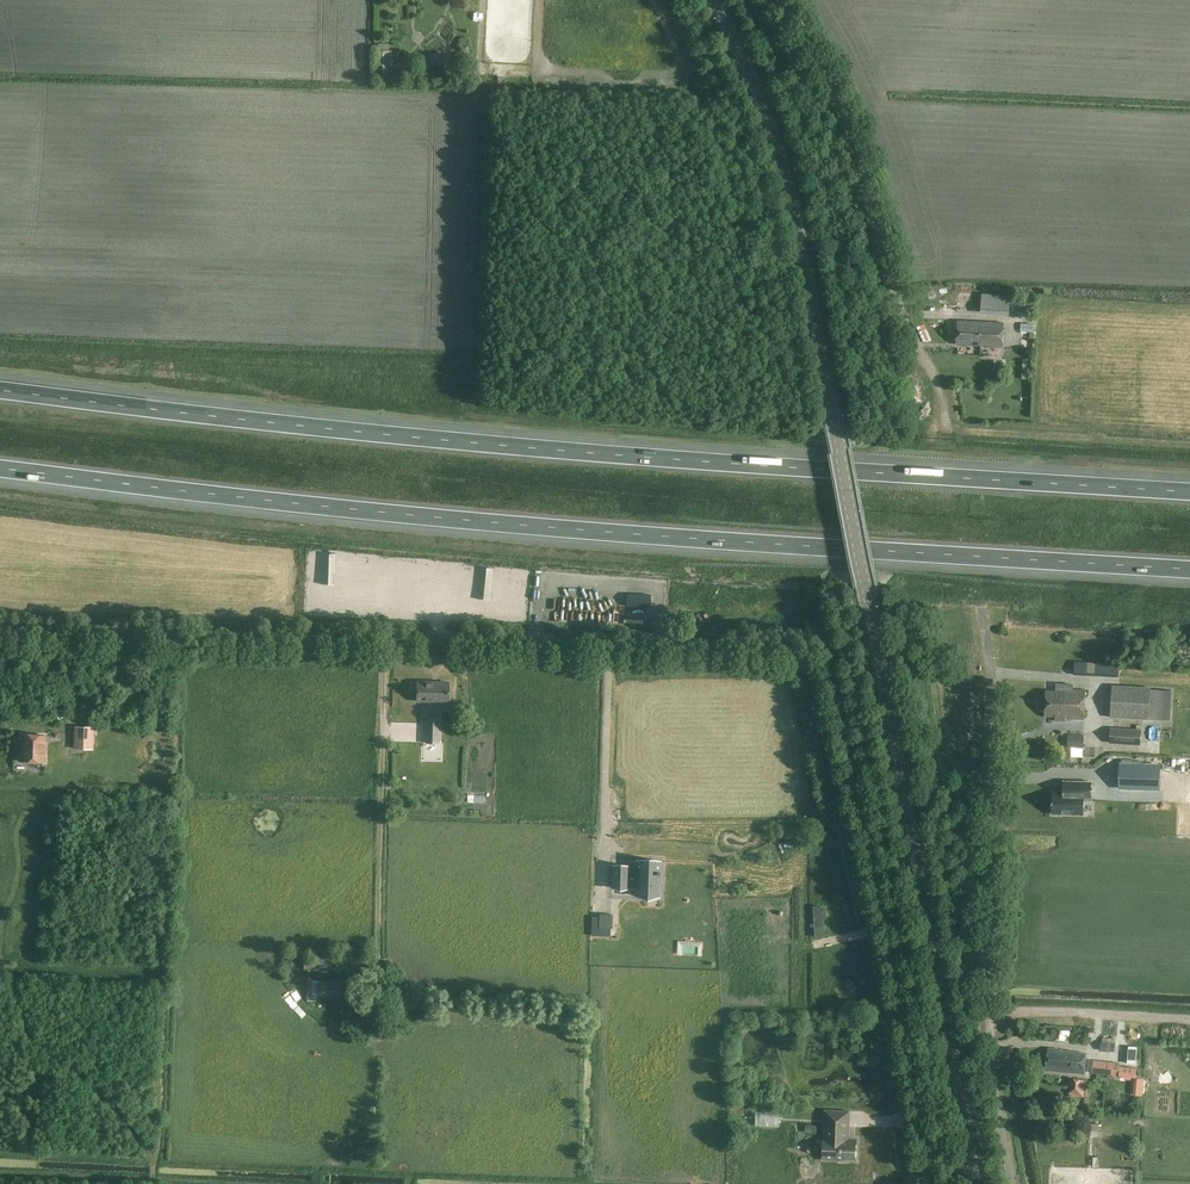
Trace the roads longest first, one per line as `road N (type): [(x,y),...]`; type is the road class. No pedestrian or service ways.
road 1 (unclassified): [(914,1183),(882,966),(818,684),(797,657),(770,648),(0,629)]
road 2 (unclassified): [(975,1183),(797,224),(764,107),(715,0)]
road 3 (motorway): [(1189,492),(538,446),(0,389)]
road 4 (motorway): [(0,468),(561,527),(1189,569)]
road 5 (unclassified): [(1012,1183),(992,1073),(995,721),(982,608)]
road 6 (unclassified): [(780,0),(855,153),(904,322),(930,368),(947,432)]
road 7 (track): [(386,638),(378,952)]

